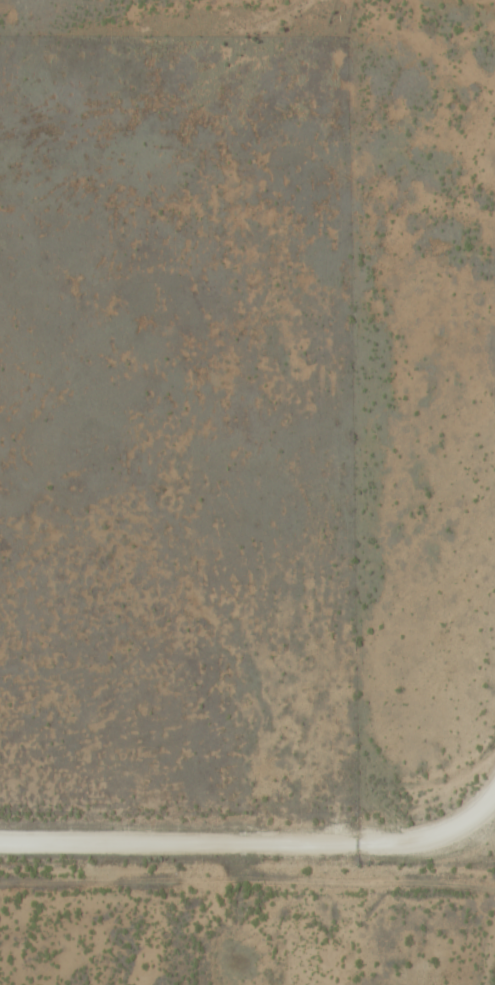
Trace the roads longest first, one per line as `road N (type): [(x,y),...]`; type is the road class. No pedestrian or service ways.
road 1 (residential): [(0,844),(401,848),(449,831),(494,801)]

